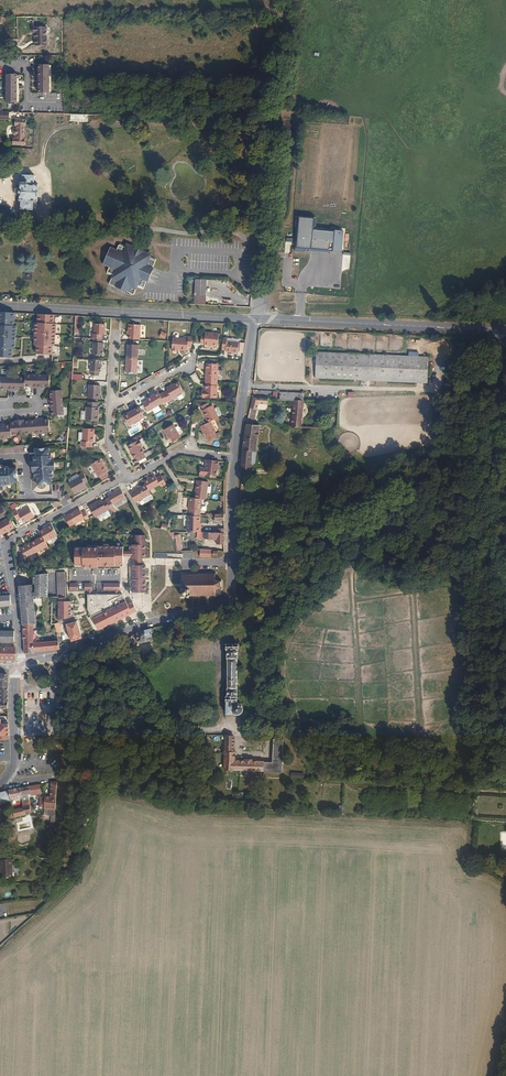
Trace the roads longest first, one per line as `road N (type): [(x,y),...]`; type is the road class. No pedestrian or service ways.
road 1 (residential): [(22,665),(8,541),(128,478)]
road 2 (secondary): [(257,319),(0,303)]
road 3 (residential): [(229,564),(230,599),(22,665)]
road 4 (secondary): [(505,329),(257,319)]
road 5 (track): [(269,237),(283,0)]
road 6 (residential): [(257,319),(235,457)]
road 7 (residential): [(0,785),(15,757),(14,667)]

